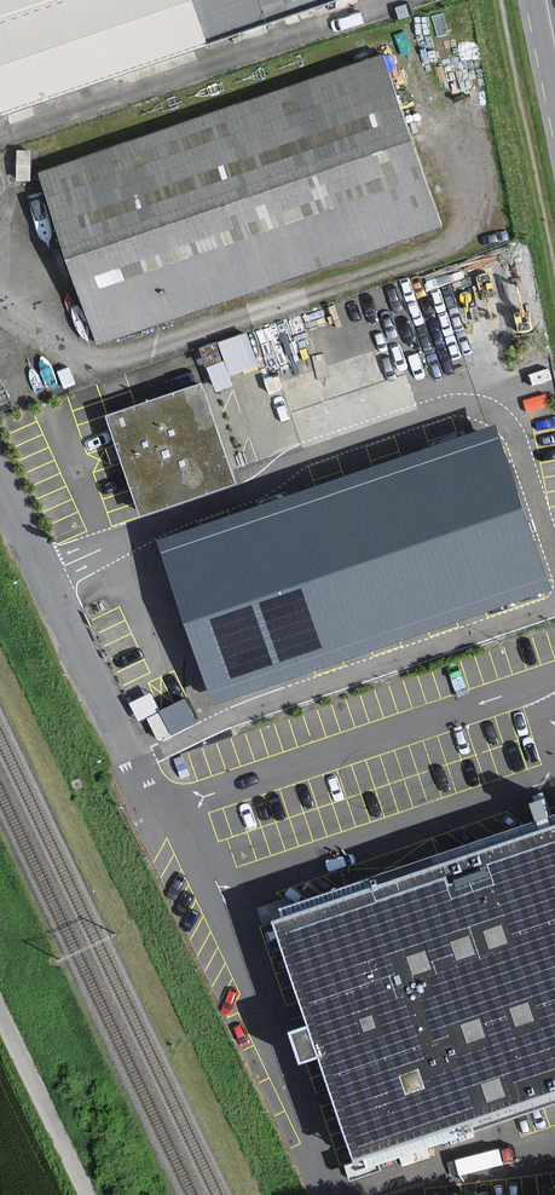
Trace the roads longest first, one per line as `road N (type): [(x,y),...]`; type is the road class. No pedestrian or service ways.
road 1 (unclassified): [(333,1186),(221,900),(158,810),(0,479)]
road 2 (unclassified): [(89,1194),(0,1009)]

